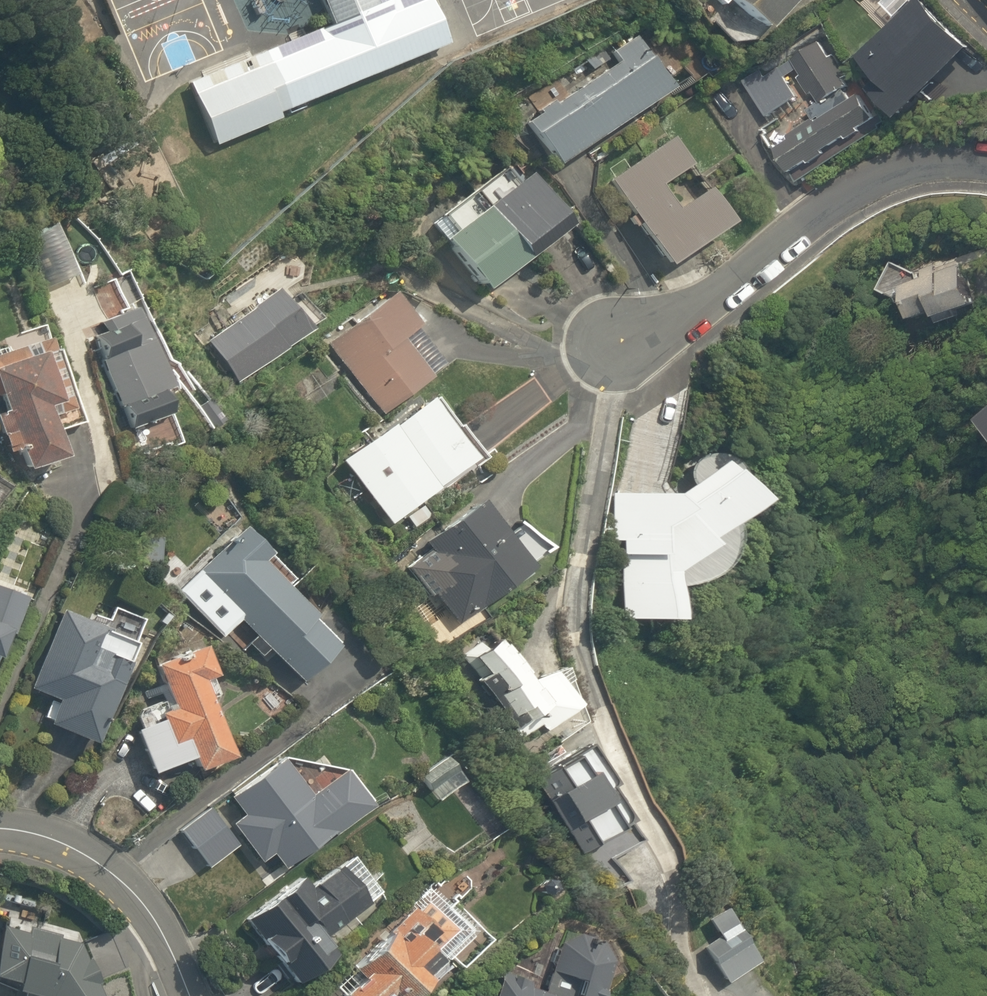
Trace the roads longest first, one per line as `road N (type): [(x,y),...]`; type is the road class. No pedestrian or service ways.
road 1 (residential): [(986,161),(899,165),(852,187),(618,353)]
road 2 (residential): [(0,826),(38,832),(93,858),(142,899),(192,995)]

